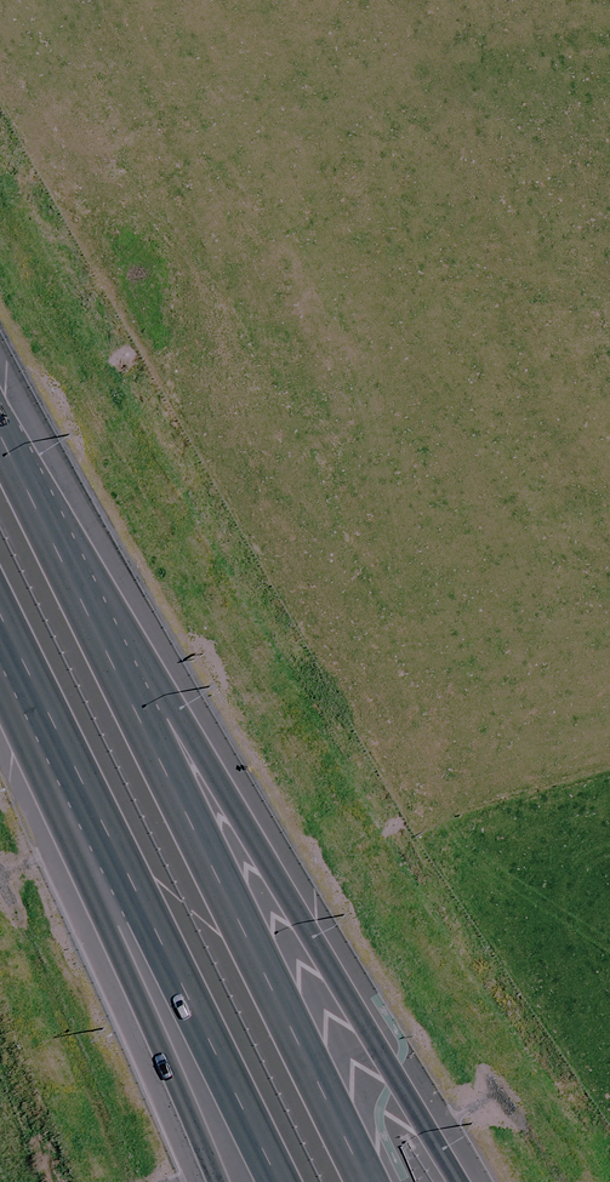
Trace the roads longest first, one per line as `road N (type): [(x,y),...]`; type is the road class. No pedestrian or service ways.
road 1 (motorway): [(0,424),(455,1181)]
road 2 (motorway): [(0,431),(366,1181)]
road 3 (motorway): [(268,1181),(0,622)]
road 4 (motorway): [(215,1181),(0,638)]

